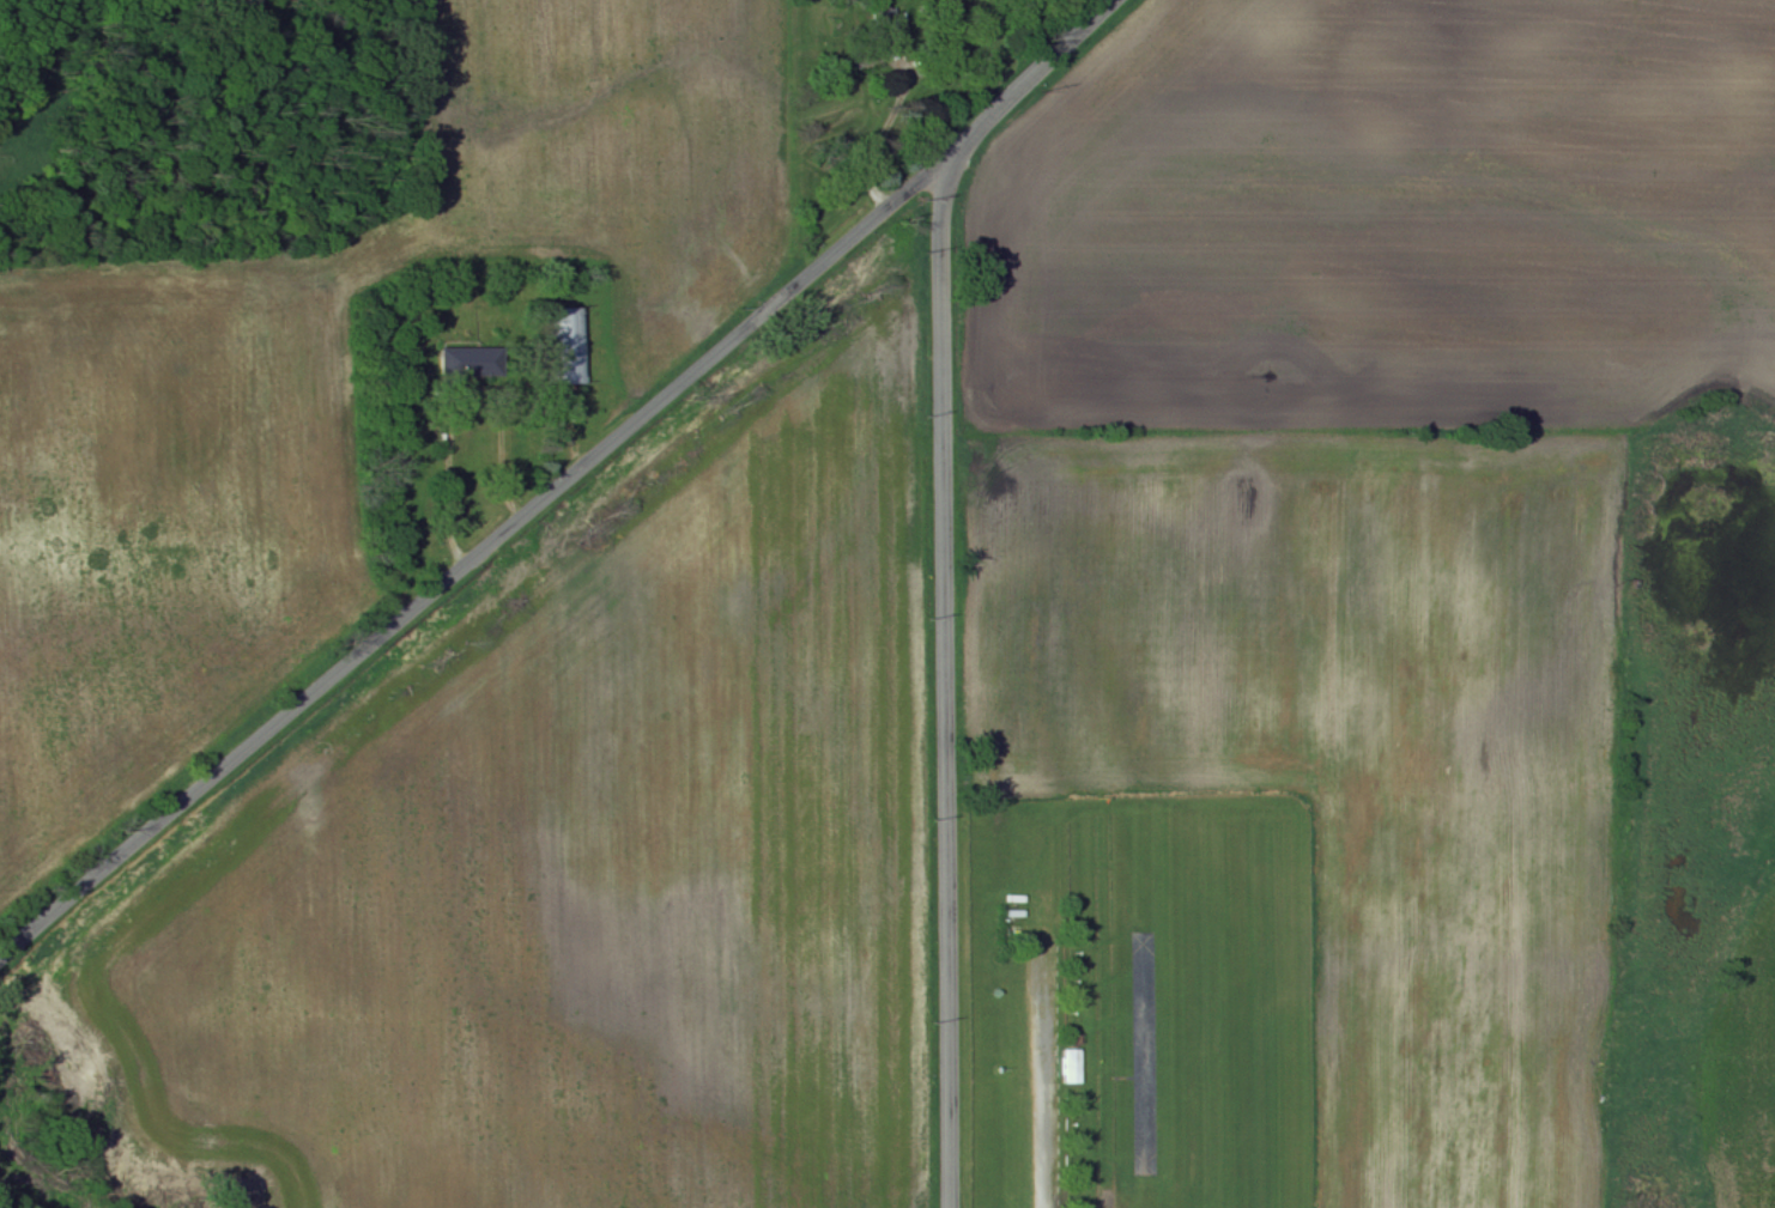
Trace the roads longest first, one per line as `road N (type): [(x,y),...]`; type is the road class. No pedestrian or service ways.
road 1 (residential): [(1120,0),(945,174),(456,554),(0,956)]
road 2 (residential): [(945,174),(952,1207)]

